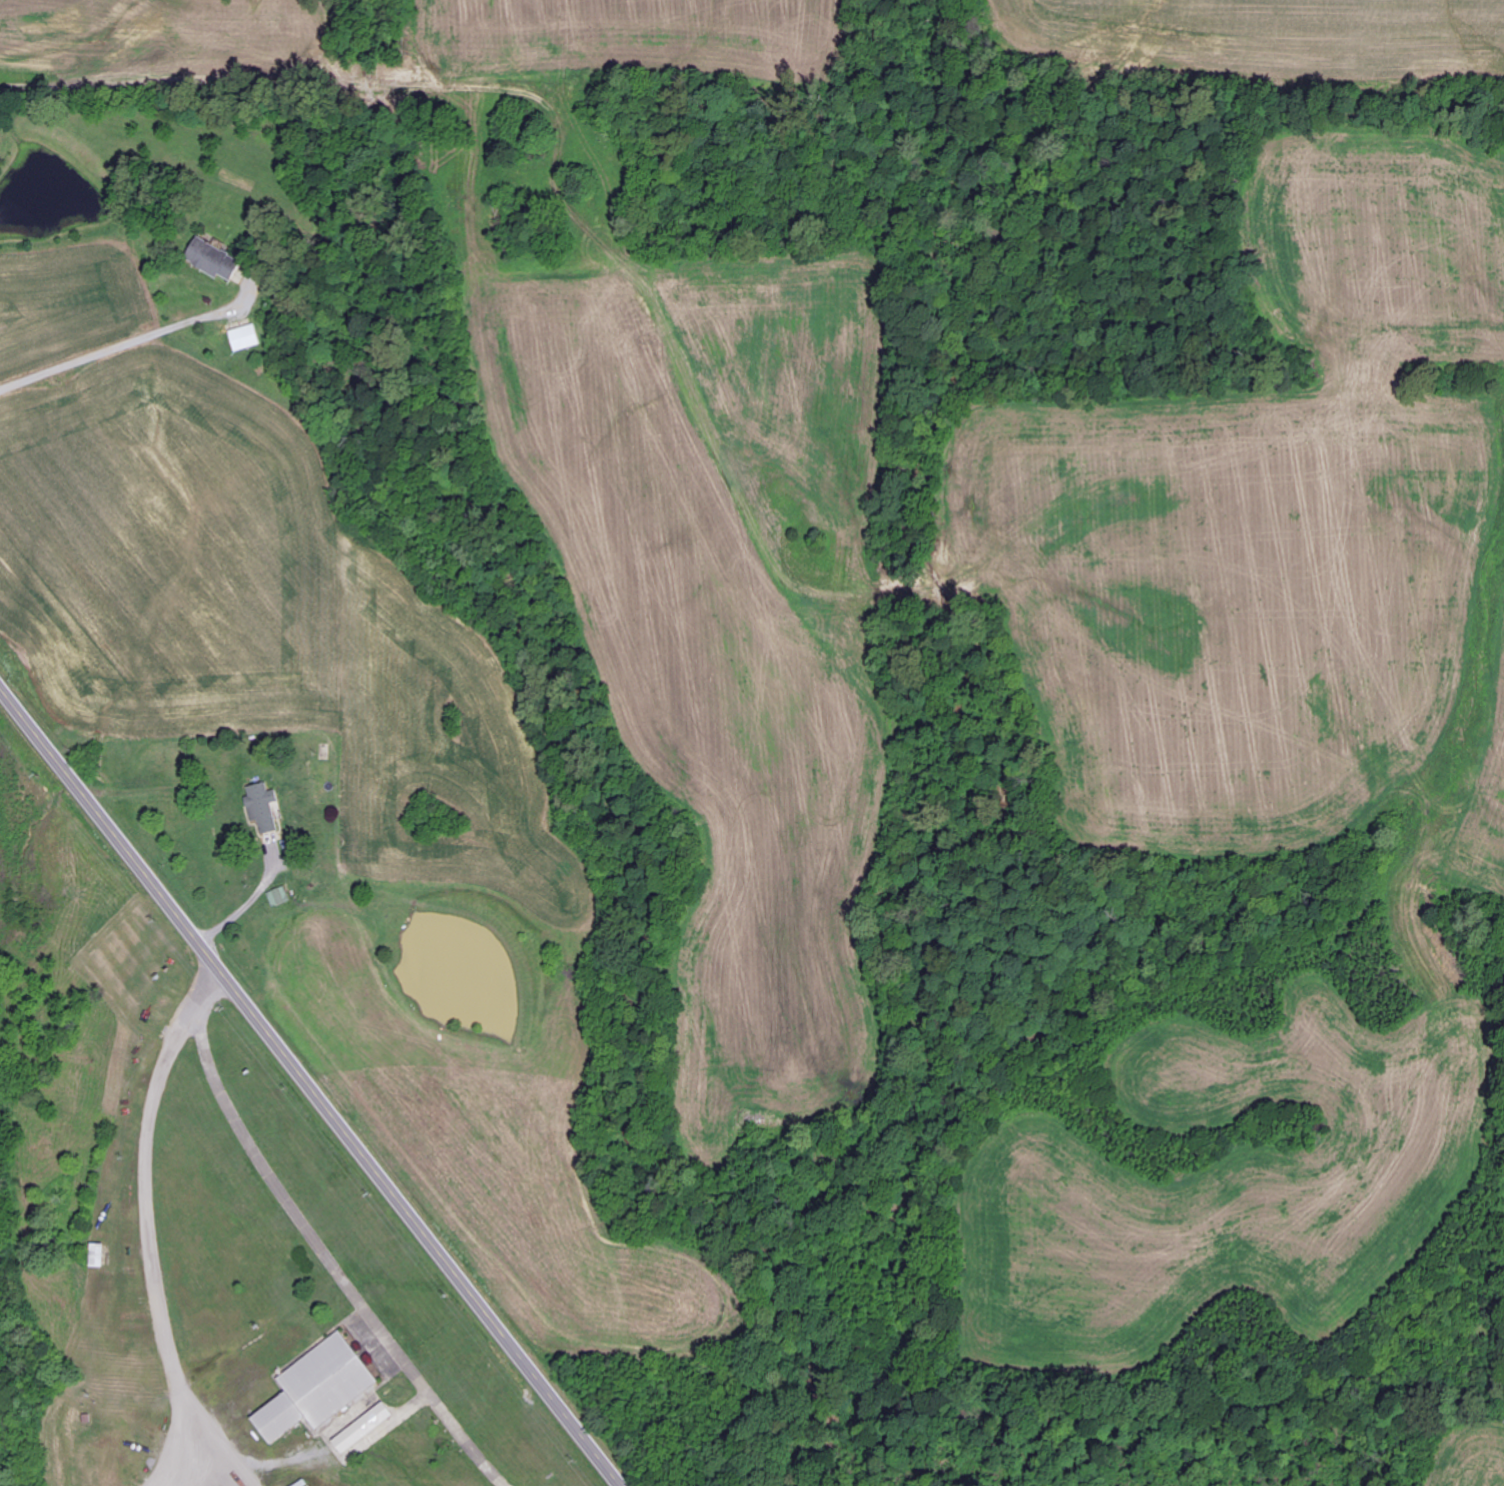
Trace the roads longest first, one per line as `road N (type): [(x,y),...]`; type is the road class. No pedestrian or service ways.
road 1 (primary): [(624,1485),(0,685)]

